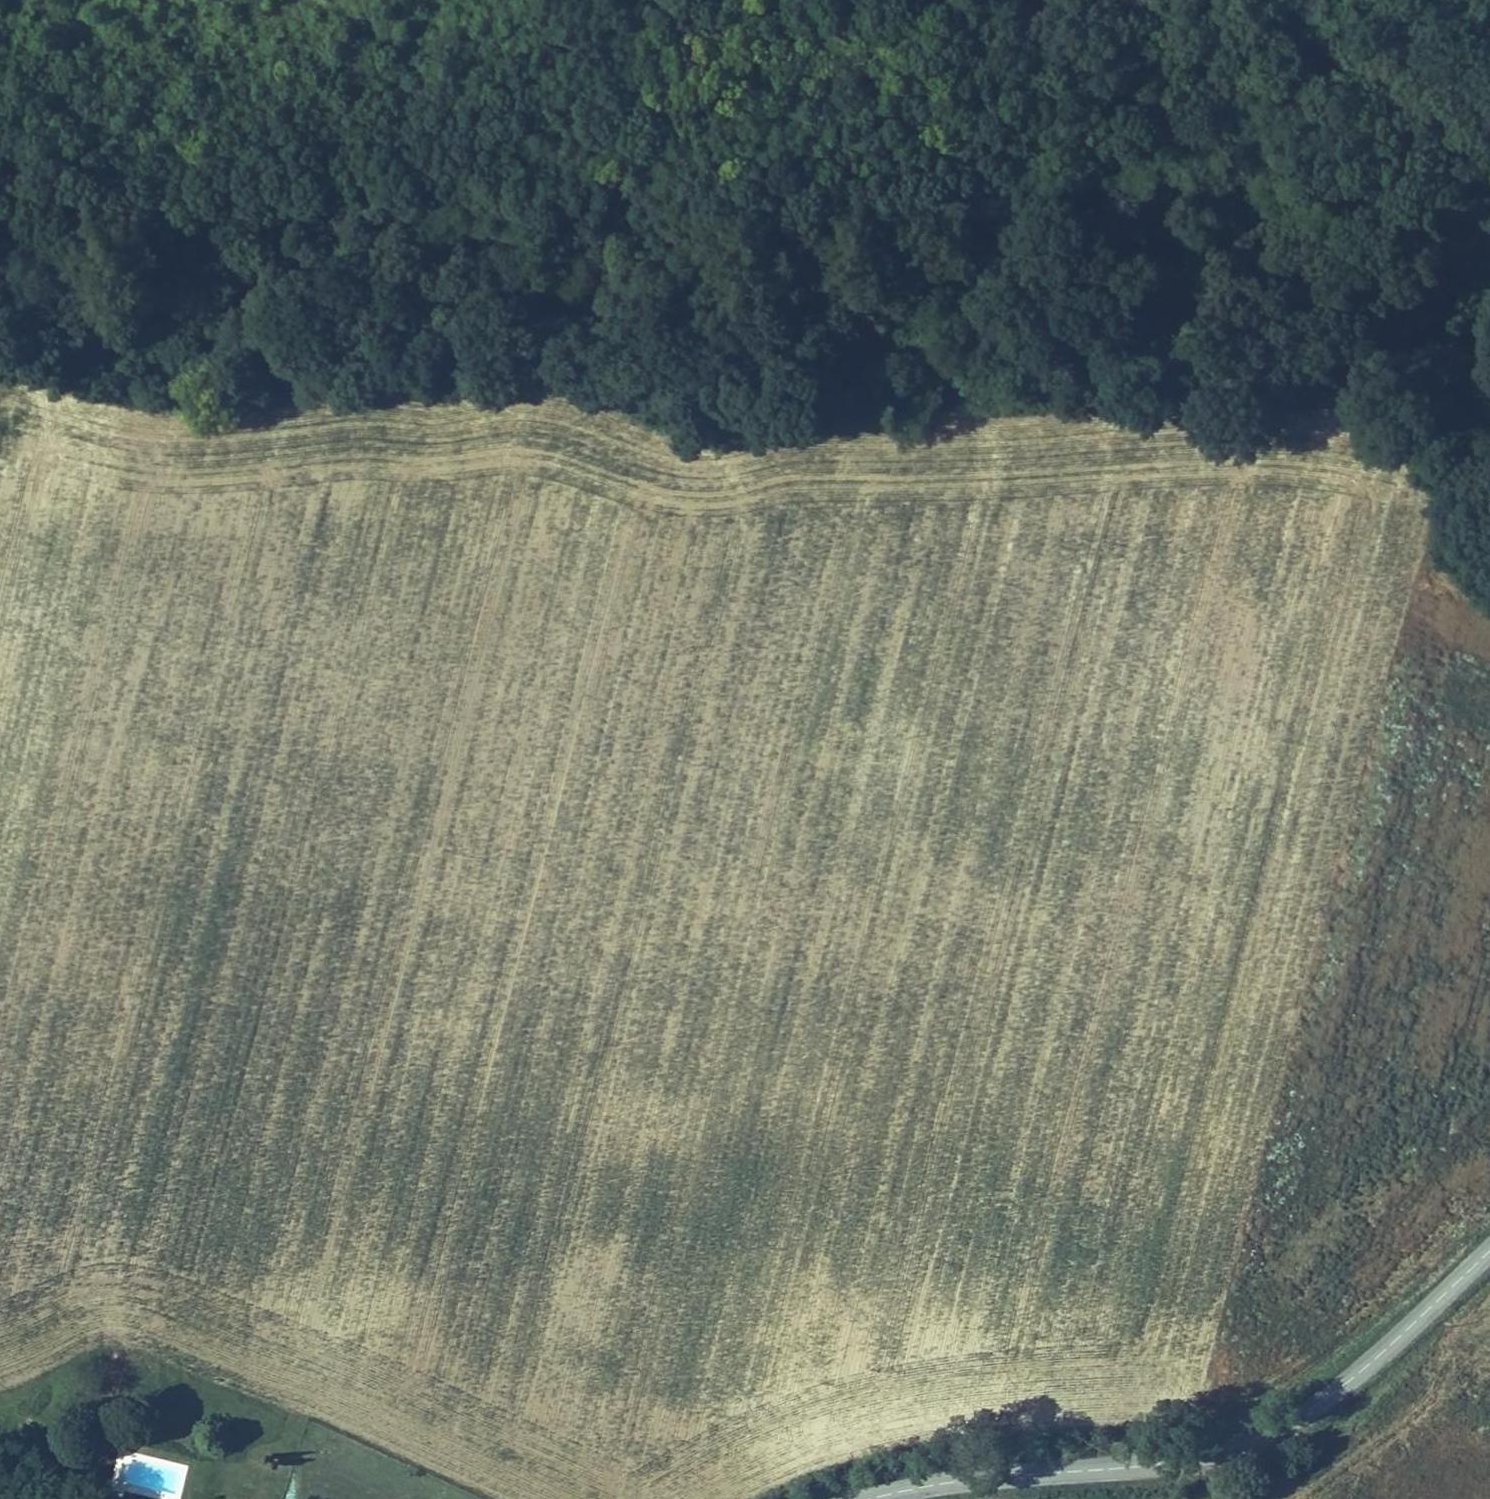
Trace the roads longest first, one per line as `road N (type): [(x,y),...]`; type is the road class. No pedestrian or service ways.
road 1 (tertiary): [(869,1498),(1000,1476),(1185,1460),(1254,1440),(1317,1407),(1489,1254)]
road 2 (track): [(1489,54),(1360,0)]

